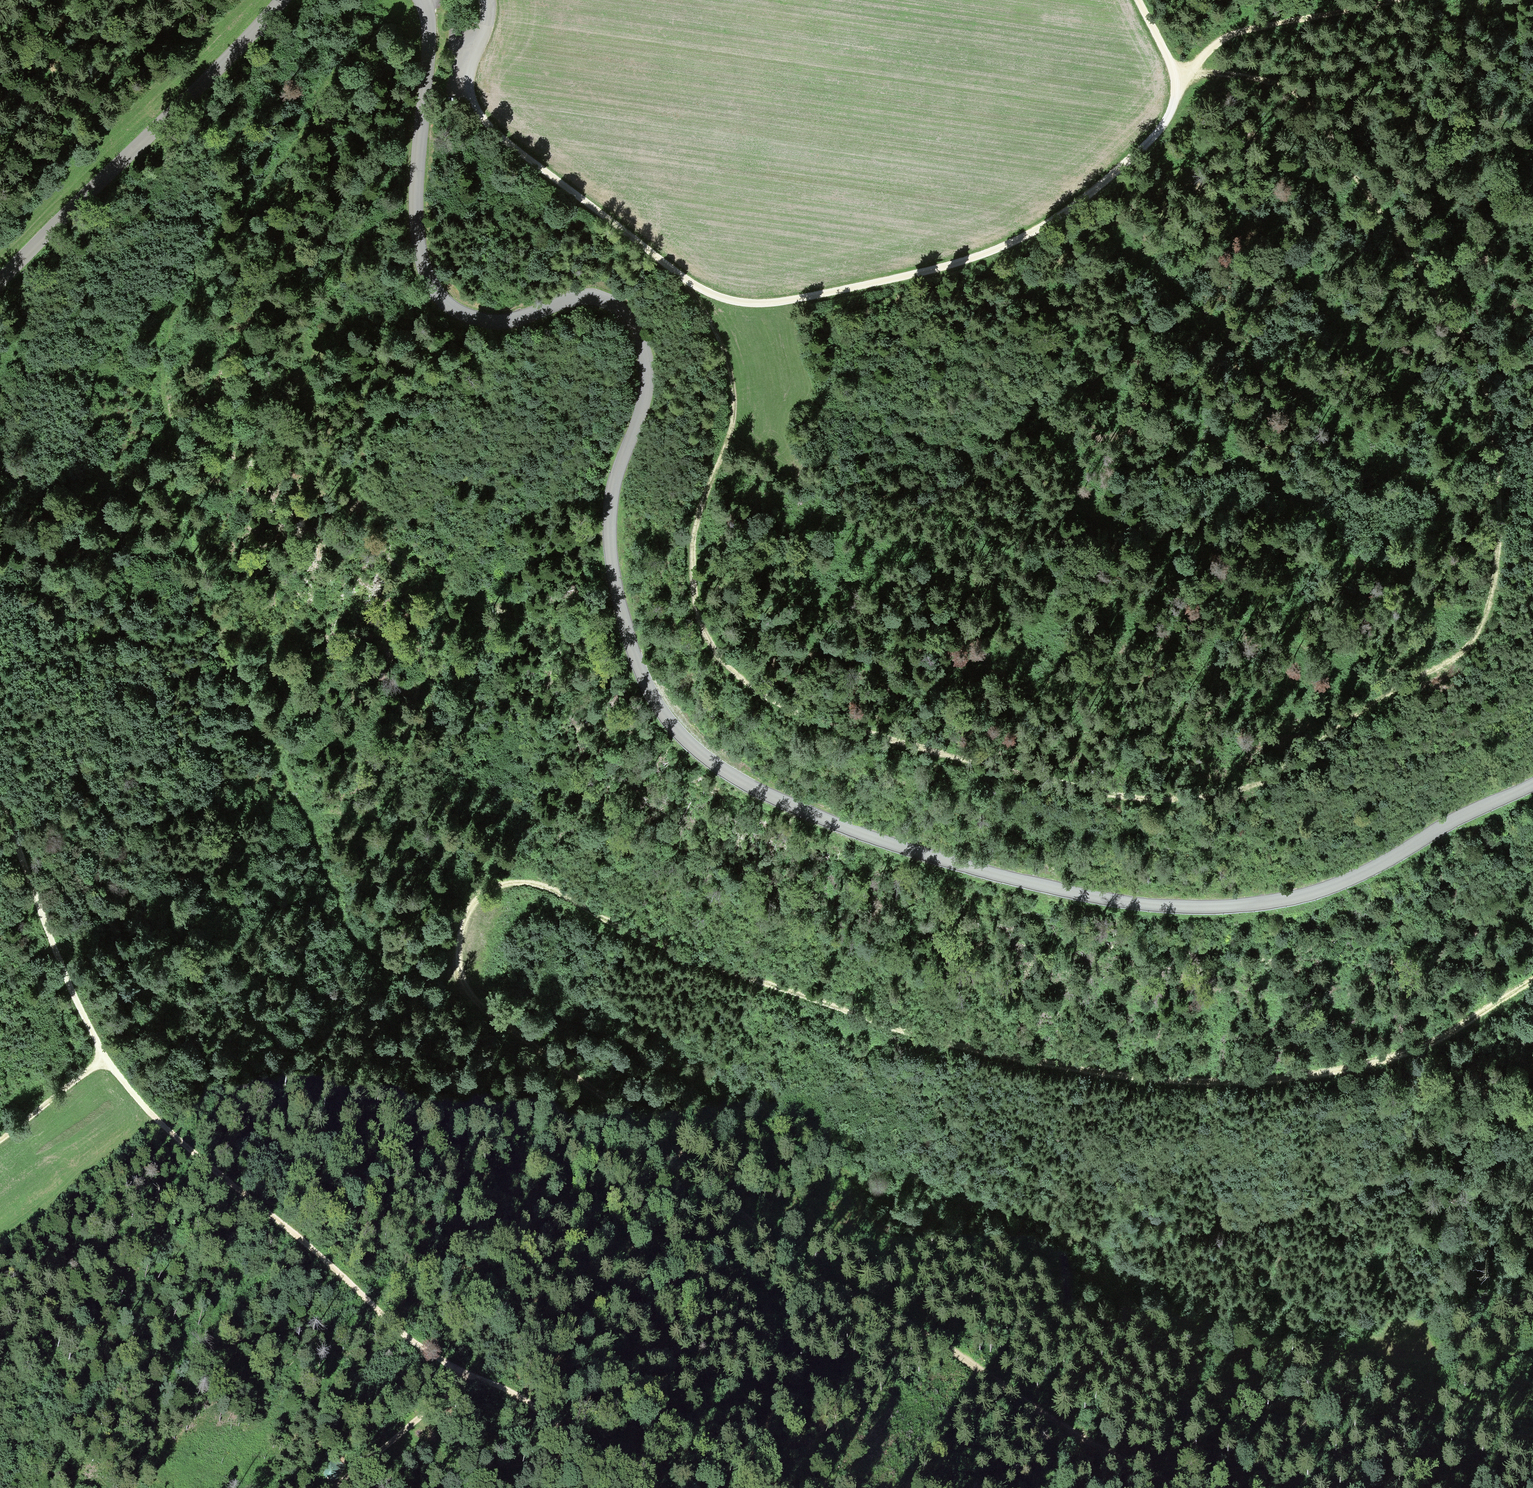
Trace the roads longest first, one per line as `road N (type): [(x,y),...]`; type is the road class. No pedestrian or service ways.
road 1 (track): [(679,280),(715,336),(732,406),(695,522),(691,583),(700,625),(736,676),(803,716),(1113,796),(1241,790),(1349,716),(1459,655),(1485,612),(1493,572),(1496,516),(1474,346),(1285,84),(1220,72),(1176,83),(1233,36),(1392,0)]
road 2 (tertiary): [(1532,784),(1327,887),(1195,907),(1101,898),(932,857),(785,803),(708,759),(655,701),(614,577),(614,487),(648,380),(632,327),(611,302),(591,296),(506,321),(471,317),(440,298),(425,272),(416,217),(429,44),(422,0)]
road 3 (track): [(410,0),(348,58),(299,141),(199,275),(175,329),(165,378),(170,471),(202,596),(340,926),(395,958),(456,960)]
road 4 (track): [(1532,1358),(1405,1356),(1259,1335),(893,1207),(656,1061),(546,1007),(487,1018)]
road 5 (track): [(1178,1487),(823,1284),(487,1018),(460,984),(462,912),(493,885),(551,889),(594,915)]
road 6 (track): [(1532,979),(1405,1053),(1324,1076),(1161,1078),(950,1047),(693,958),(594,915)]
road 7 (track): [(508,145),(679,280),(714,297),(760,304),(890,279),(1029,234),(1155,134),(1176,83),(1134,0)]
road 8 (track): [(620,1487),(527,1395),(467,1374),(397,1330),(135,1100),(104,1061)]
road 9 (track): [(0,1138),(104,1061),(57,961),(0,803)]
road 10 (tertiary): [(282,0),(0,281)]
road 11 (track): [(331,1487),(467,1374)]
road 12 (unclassified): [(486,0),(471,92),(481,118),(508,145)]

